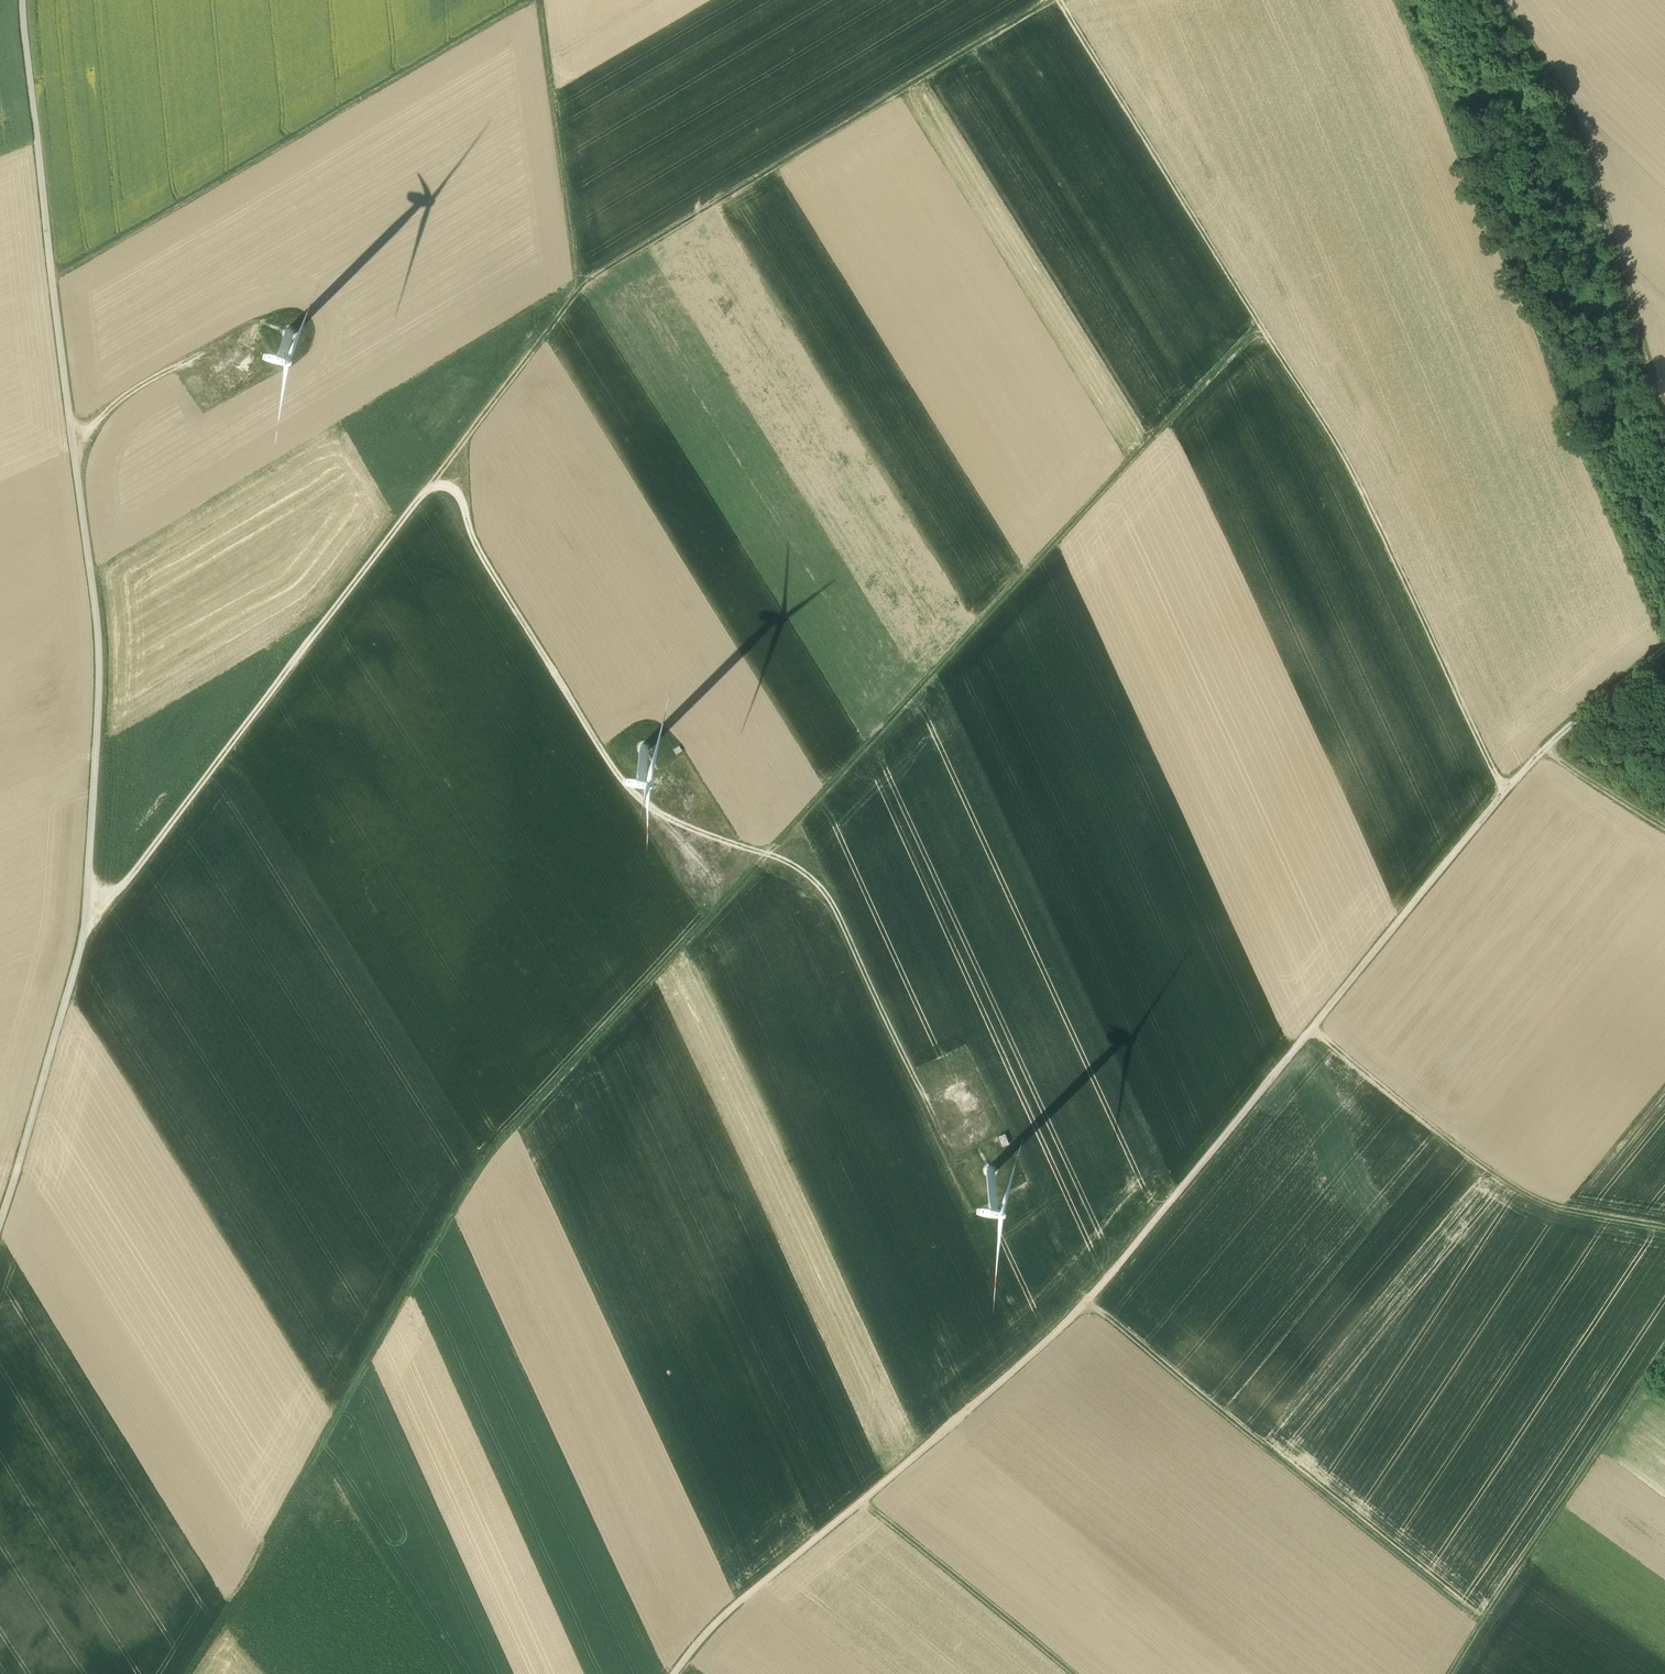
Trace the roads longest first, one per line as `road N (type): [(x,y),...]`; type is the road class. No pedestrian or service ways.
road 1 (track): [(188,1673),(486,1159),(1258,320)]
road 2 (track): [(93,907),(123,888),(585,280),(1054,0)]
road 3 (track): [(21,0),(99,650),(93,907),(0,1247)]
road 4 (track): [(1504,792),(1089,1304),(705,1637),(678,1673)]
road 5 (track): [(439,472),(465,506),(472,541),(634,796),(679,823),(785,860),(824,886),(913,1073)]
road 6 (track): [(1089,1304),(1480,1621),(1449,1673)]
road 7 (track): [(526,0),(52,279)]
road 8 (track): [(1504,792),(1351,463),(1258,320)]
road 9 (track): [(1507,0),(1562,81),(1664,404)]
road 10 (track): [(1060,0),(1258,320)]
road 11 (track): [(1480,1621),(1664,1351)]
road 12 (track): [(1312,1030),(1447,1140),(1507,1182),(1566,1209)]
road 13 (track): [(579,288),(539,0)]
road 14 (track): [(1071,1673),(860,1503)]
road 15 (track): [(1664,646),(1504,792)]
road 16 (track): [(1545,747),(1664,830)]
road 17 (track): [(75,452),(106,407),(170,370)]

